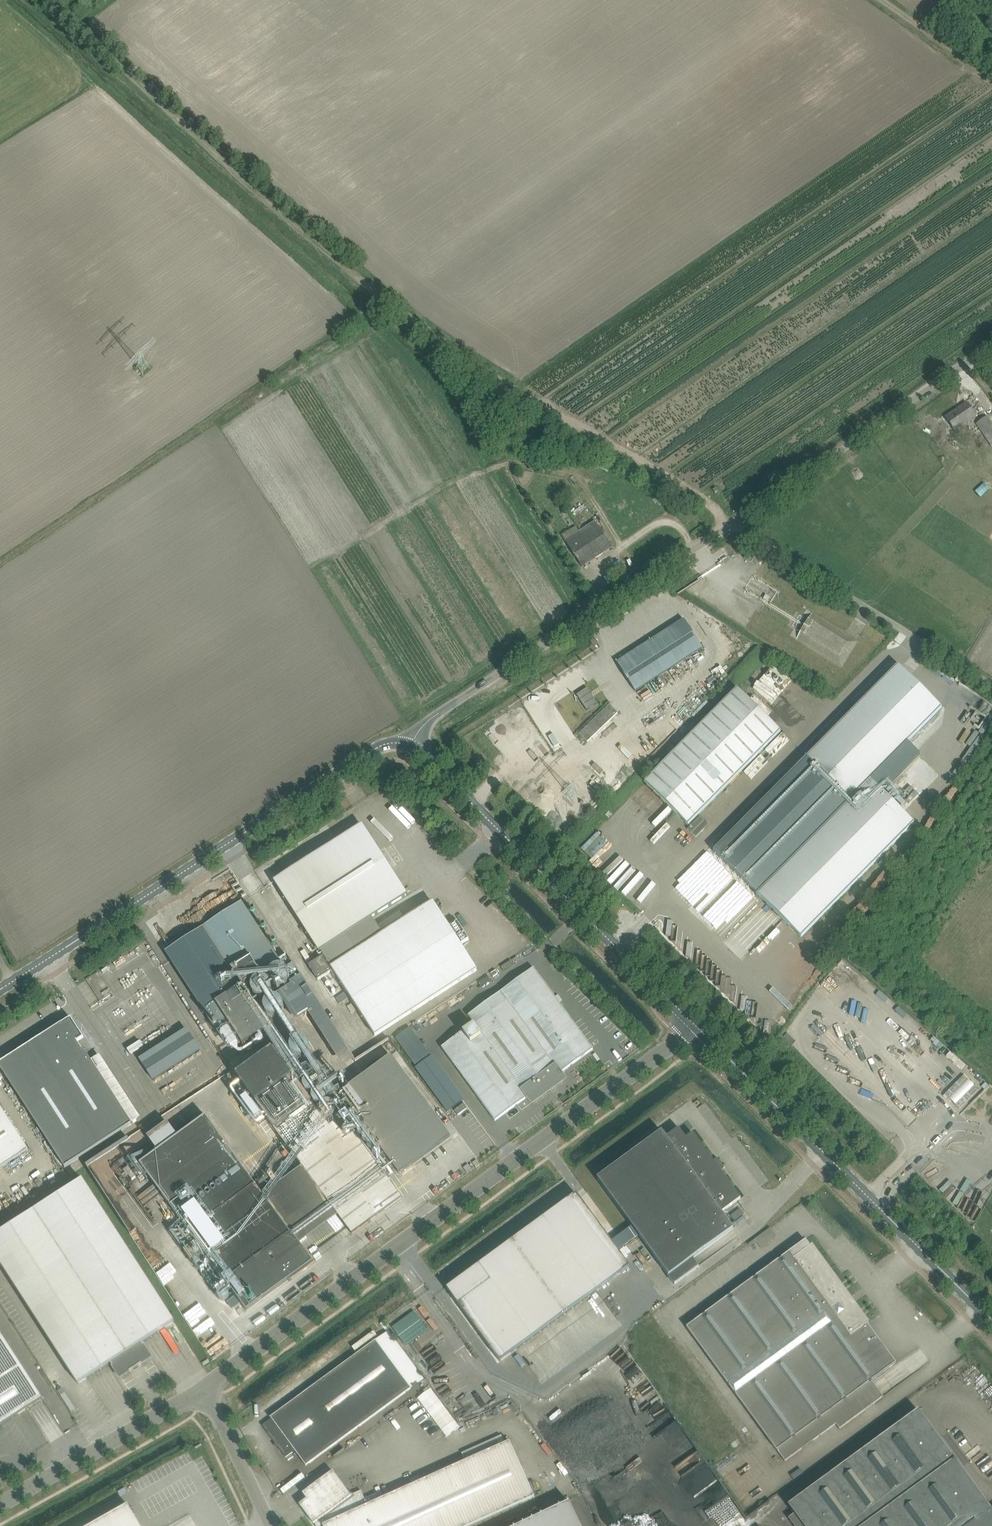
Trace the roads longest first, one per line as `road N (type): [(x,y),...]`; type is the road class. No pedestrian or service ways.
road 1 (track): [(736,522),(415,324),(49,0)]
road 2 (unclassified): [(204,1389),(696,1026)]
road 3 (tertiary): [(0,993),(385,743),(411,744)]
road 4 (track): [(0,561),(391,302)]
road 5 (tertiary): [(991,1321),(696,1026)]
road 6 (tertiary): [(696,1026),(411,744)]
road 7 (unclassified): [(411,744),(433,717),(736,522)]
road 8 (unclassified): [(736,522),(991,346)]
road 9 (unclassified): [(991,684),(736,522)]
road 10 (unclassified): [(0,1505),(204,1389)]
road 11 (unclassified): [(270,1525),(204,1389)]
road 12 (track): [(882,0),(991,78)]

